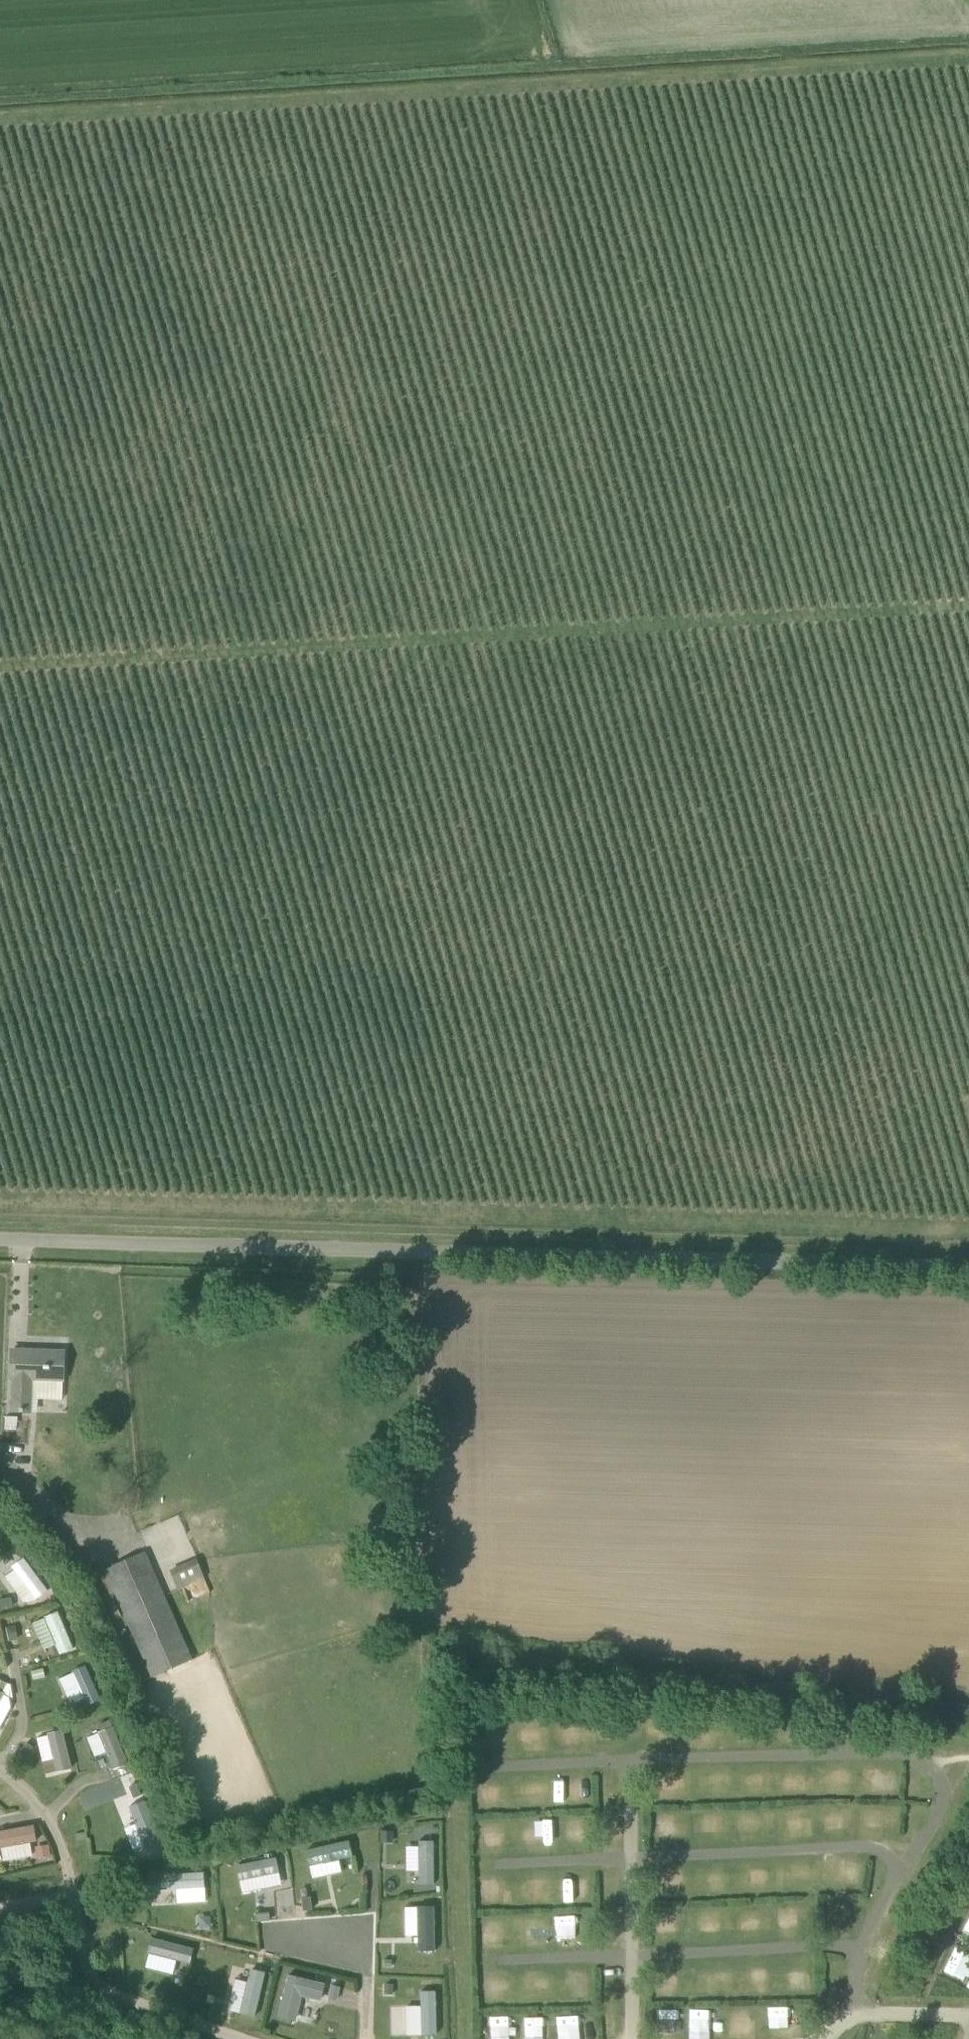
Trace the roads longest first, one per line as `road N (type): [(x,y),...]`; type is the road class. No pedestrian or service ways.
road 1 (unclassified): [(0,1240),(968,1267)]

